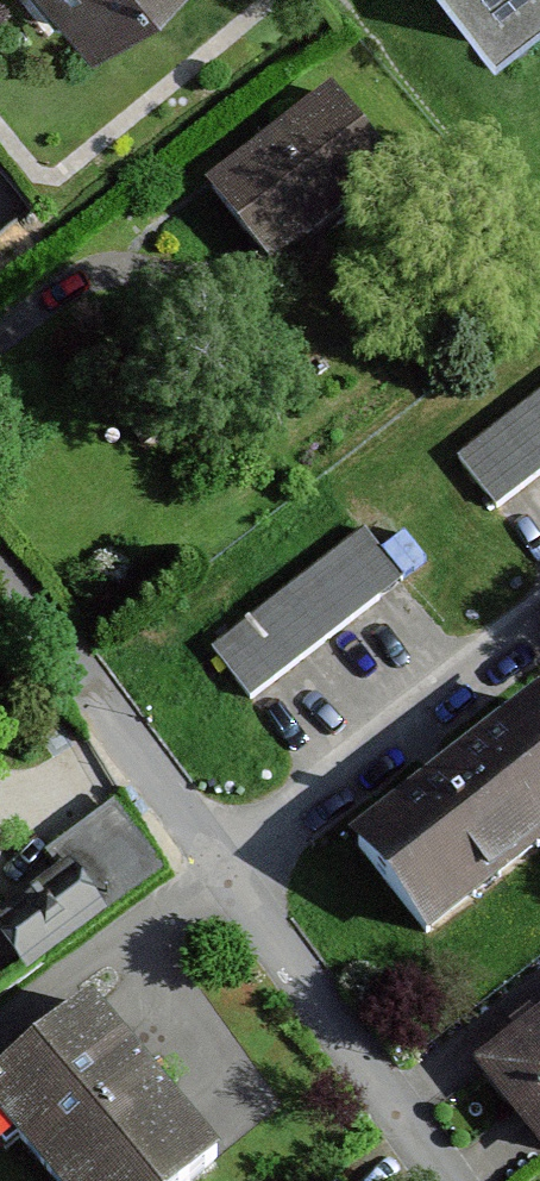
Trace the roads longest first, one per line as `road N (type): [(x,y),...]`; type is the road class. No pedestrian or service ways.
road 1 (residential): [(539,618),(217,868)]
road 2 (residential): [(441,1180),(217,868)]
road 3 (residential): [(217,868),(0,582)]

